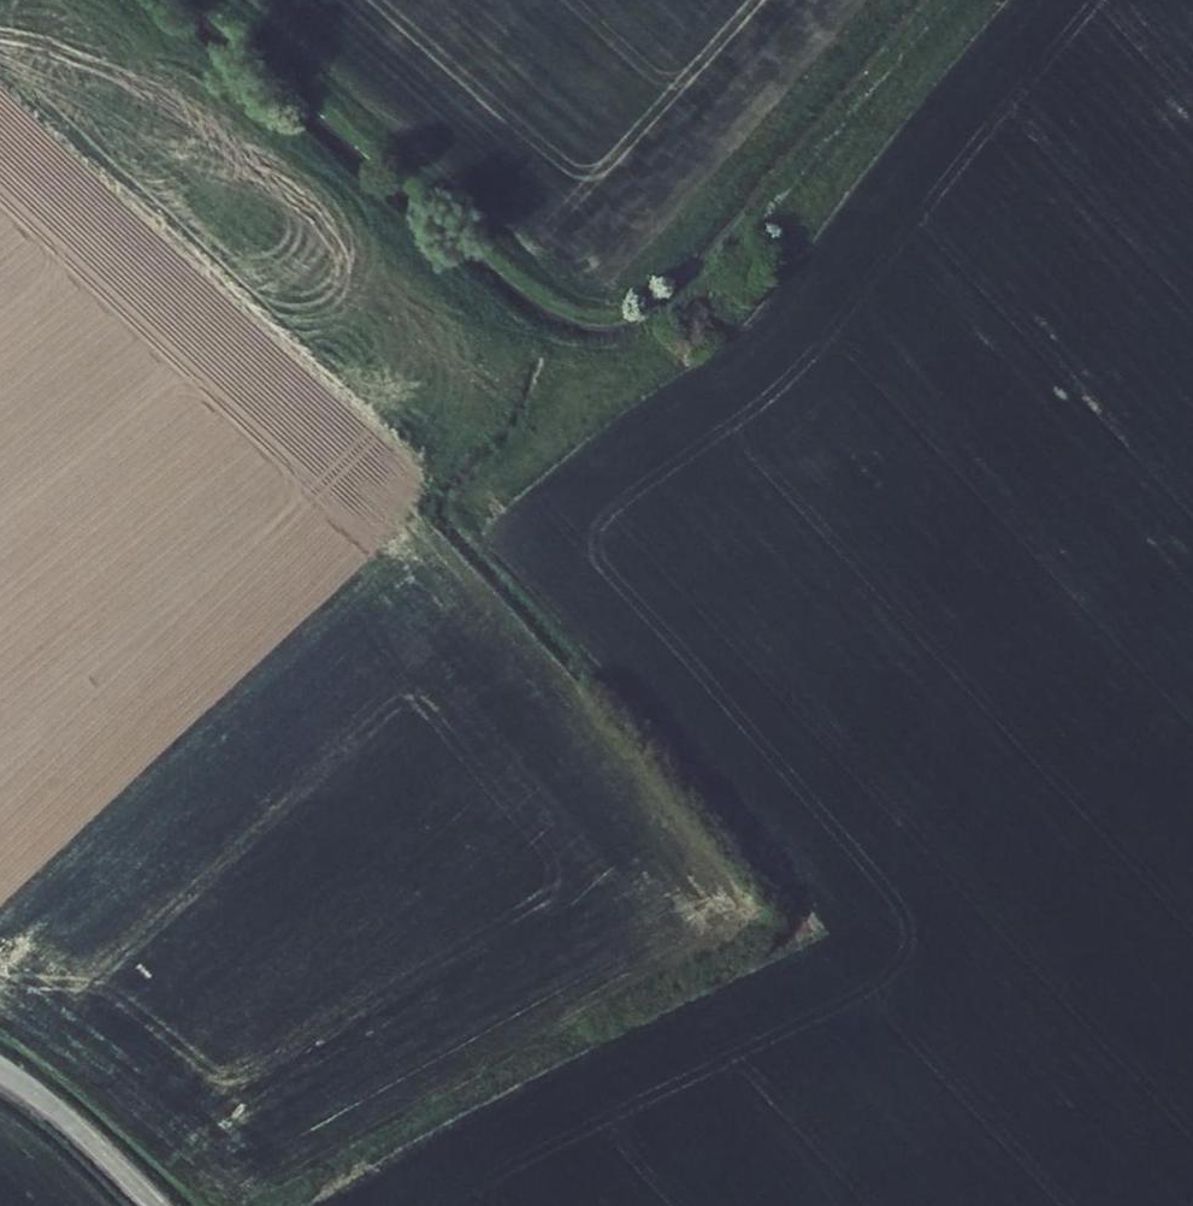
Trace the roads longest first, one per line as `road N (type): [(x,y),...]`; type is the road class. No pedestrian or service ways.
road 1 (unclassified): [(0,1068),(64,1115),(155,1205)]

